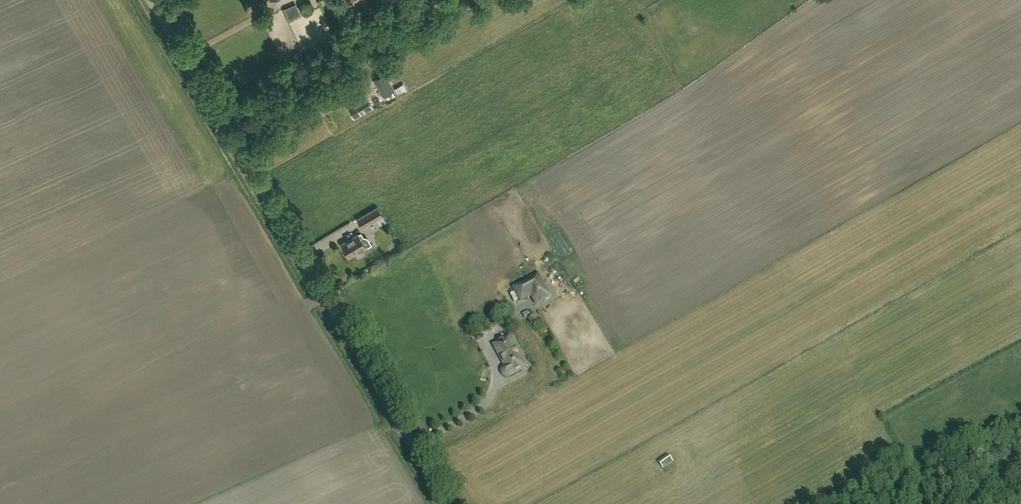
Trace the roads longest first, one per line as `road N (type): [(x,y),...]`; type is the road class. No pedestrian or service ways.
road 1 (unclassified): [(447,503),(151,0)]

